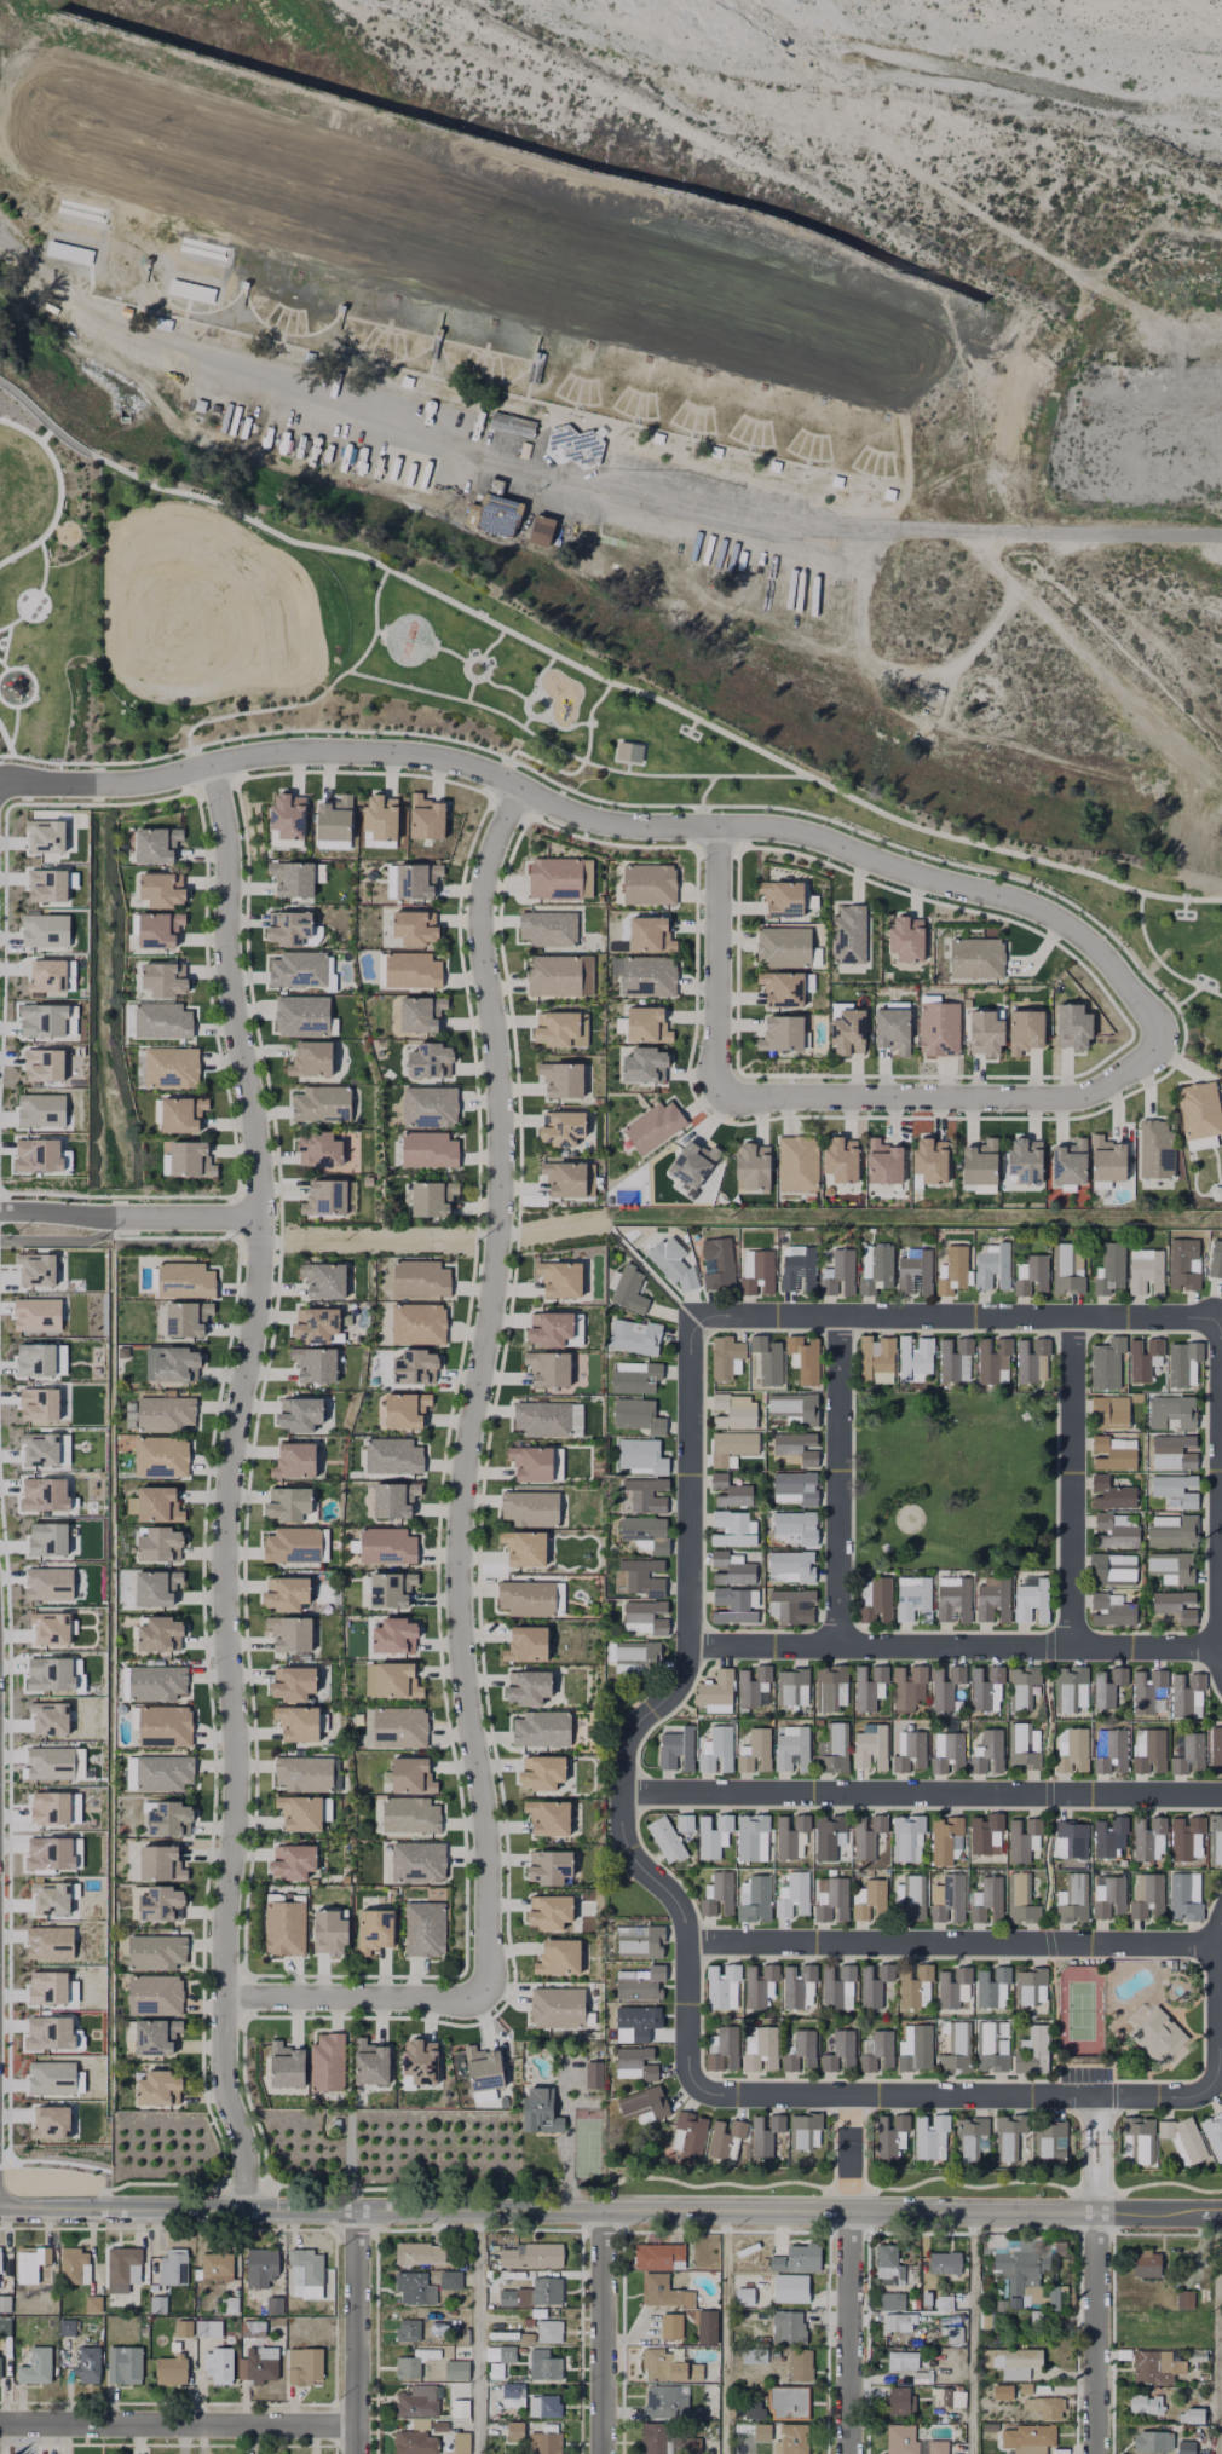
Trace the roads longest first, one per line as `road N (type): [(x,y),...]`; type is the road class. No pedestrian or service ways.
road 1 (residential): [(1221,1334),(1198,1318),(688,1323),(691,1646),(669,1694),(623,1745),(621,1795),(622,1844),(680,1904),(688,1945),(687,2061),(694,2085),(720,2095),(1095,2097),(1210,2089),(1221,1917)]
road 2 (residential): [(244,2208),(244,2155),(224,2084),(234,1733),(223,1566),(261,1214),(229,977),(225,827),(212,766)]
road 3 (residential): [(0,784),(117,784),(277,752),(379,751),(465,763),(599,821),(789,830),(1047,913),(1089,941),(1146,1009),(1159,1039)]
road 4 (residential): [(519,787),(479,908),(501,1197),(459,1515),(460,1648),(484,1812),(483,1990)]
road 5 (tertiary): [(0,2205),(851,2211)]
road 6 (residential): [(621,1795),(1221,1794)]
road 7 (residential): [(688,1945),(1217,1944)]
road 8 (residential): [(1216,1650),(691,1646)]
road 9 (residential): [(1159,1039),(1141,1064),(1078,1098),(743,1099),(717,1090)]
road 10 (tertiary): [(851,2211),(1221,2211)]
road 11 (residential): [(356,2429),(0,2427)]
road 12 (residential): [(1074,1318),(1072,1646)]
road 13 (residential): [(840,1318),(838,1645)]
road 14 (residential): [(1097,2453),(1096,2142)]
road 15 (residential): [(717,1090),(715,826)]
road 16 (residential): [(483,1990),(466,1999),(224,1996)]
road 17 (residential): [(0,1212),(261,1214)]
road 18 (residential): [(849,2453),(851,2211)]
road 19 (residential): [(604,2453),(605,2212)]
road 20 (residential): [(356,2453),(358,2213)]
road 21 (residential): [(1221,1664),(1216,1650),(1221,1425)]
road 22 (track): [(259,1241),(497,1240)]

